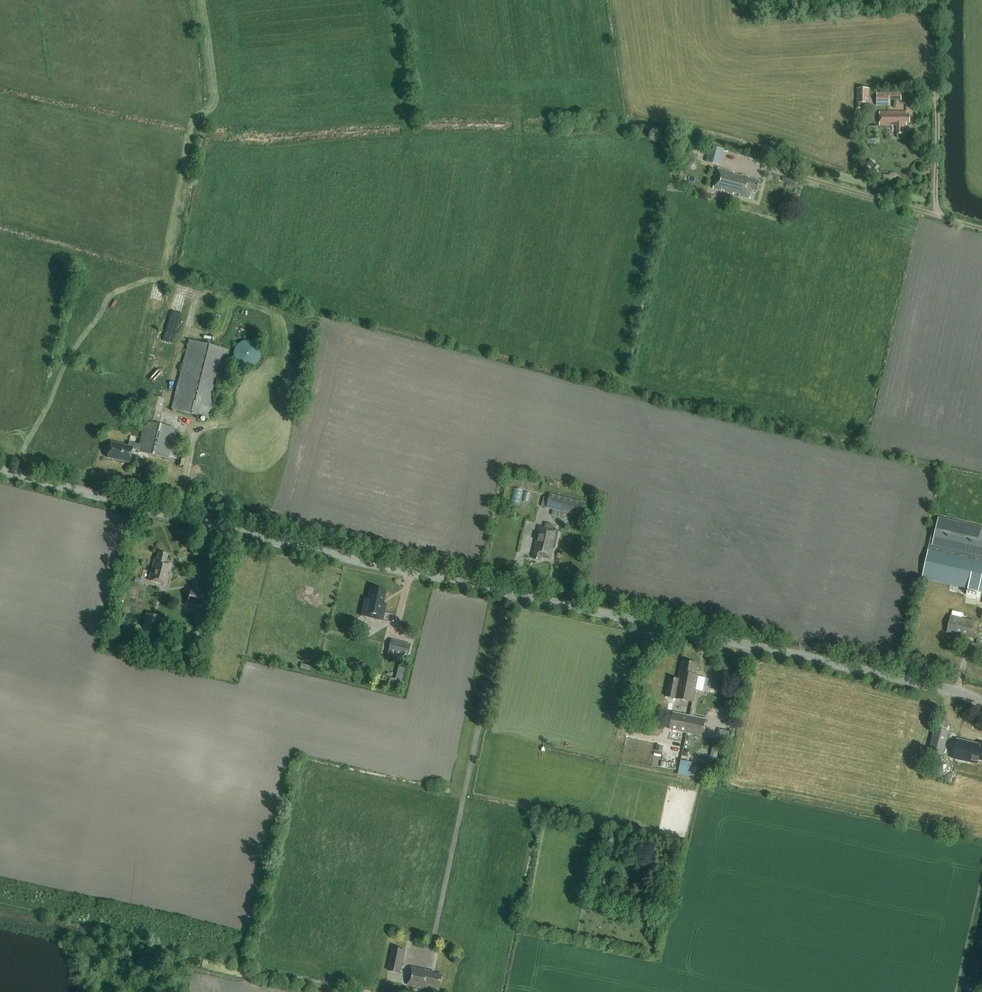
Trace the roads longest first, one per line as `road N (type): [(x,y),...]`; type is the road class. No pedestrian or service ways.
road 1 (tertiary): [(981,702),(0,470)]
road 2 (track): [(981,228),(940,216),(931,0)]
road 3 (track): [(643,622),(614,761)]

